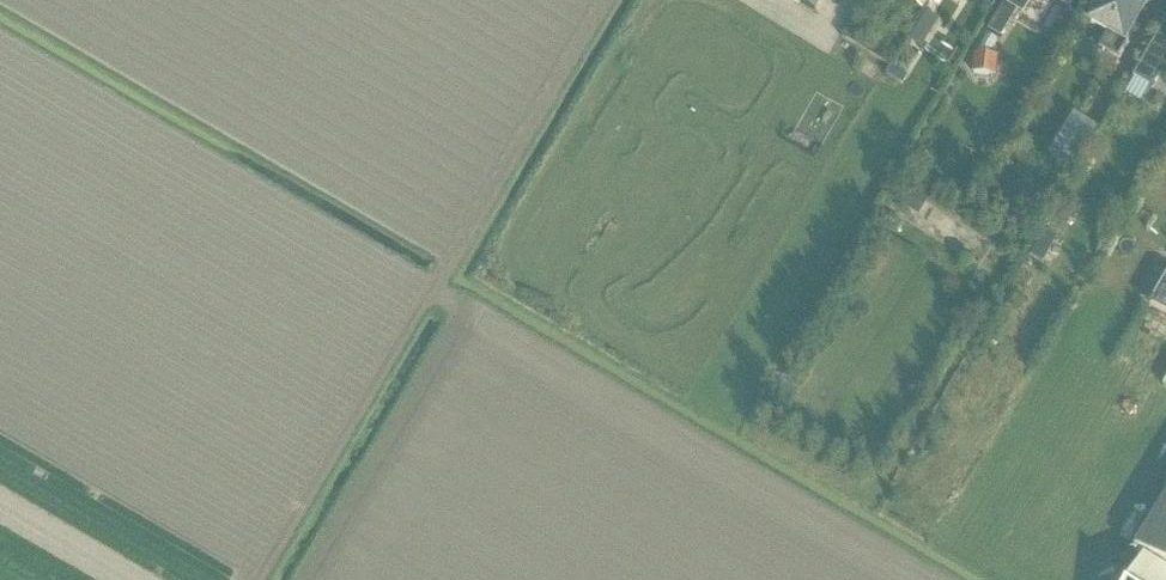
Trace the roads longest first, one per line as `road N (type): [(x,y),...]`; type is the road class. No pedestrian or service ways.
road 1 (track): [(258,579),(613,0)]

